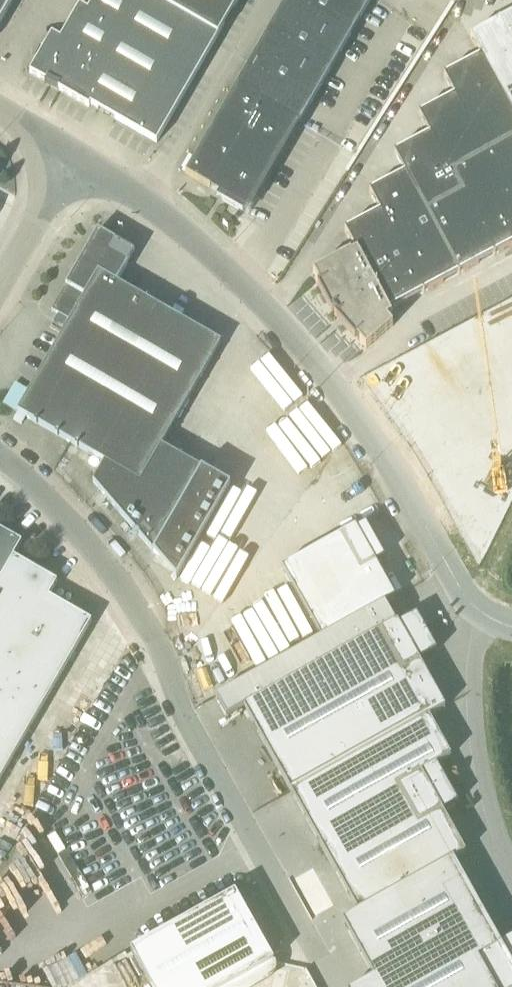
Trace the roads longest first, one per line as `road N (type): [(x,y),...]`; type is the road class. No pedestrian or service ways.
road 1 (unclassified): [(74,158),(160,214),(245,286),(372,439),(462,591),(482,613),(511,626)]
road 2 (unclassified): [(74,158),(0,284)]

